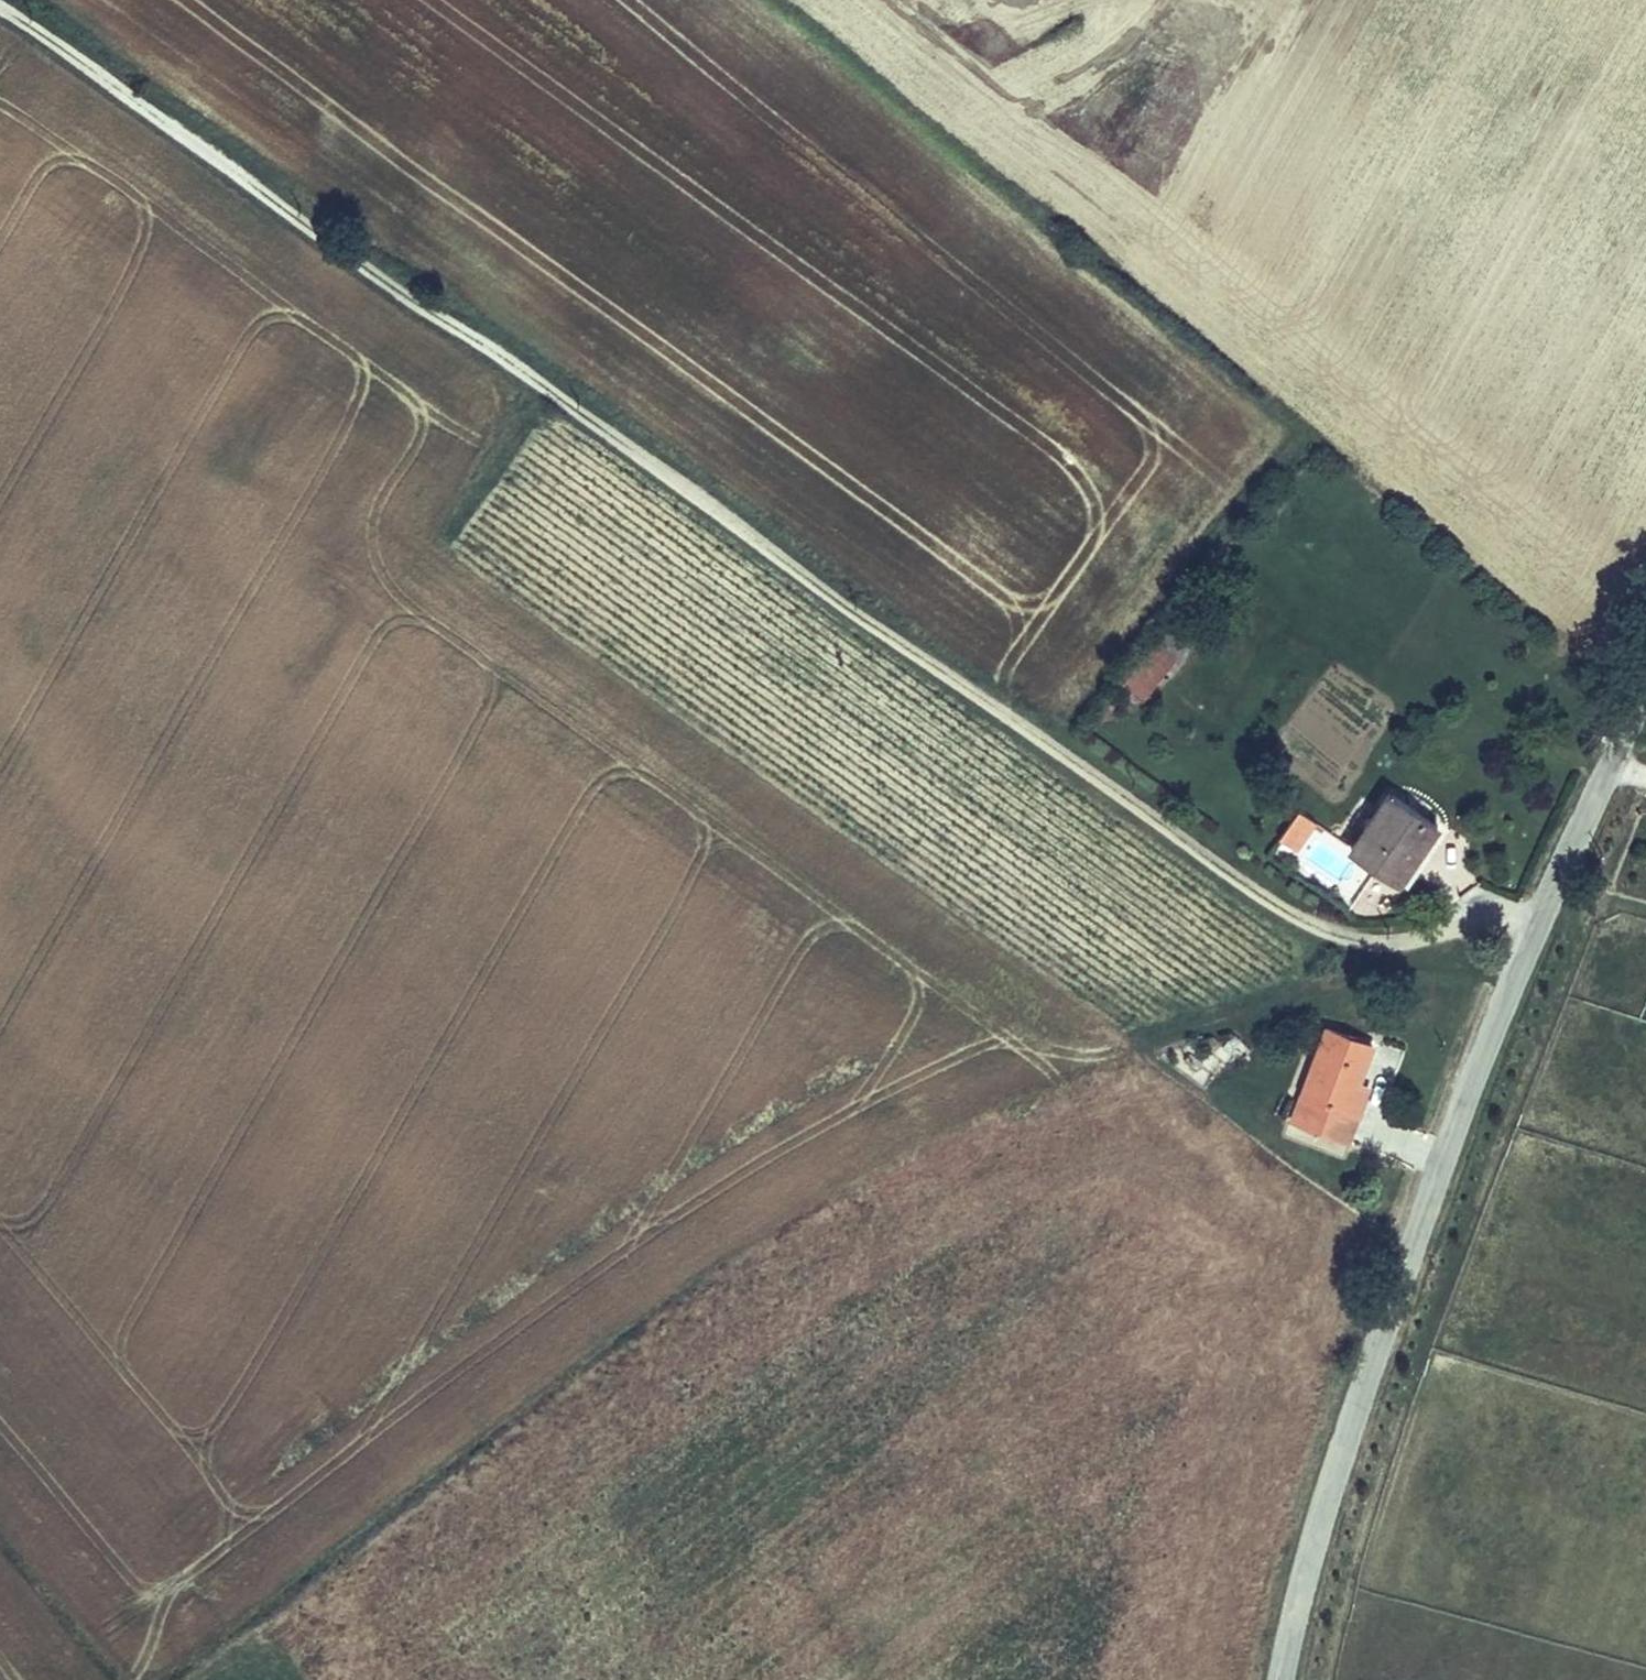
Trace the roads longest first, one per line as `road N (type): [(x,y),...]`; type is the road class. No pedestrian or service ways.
road 1 (tertiary): [(1281,1679),(1320,1523),(1438,1165),(1645,682)]

